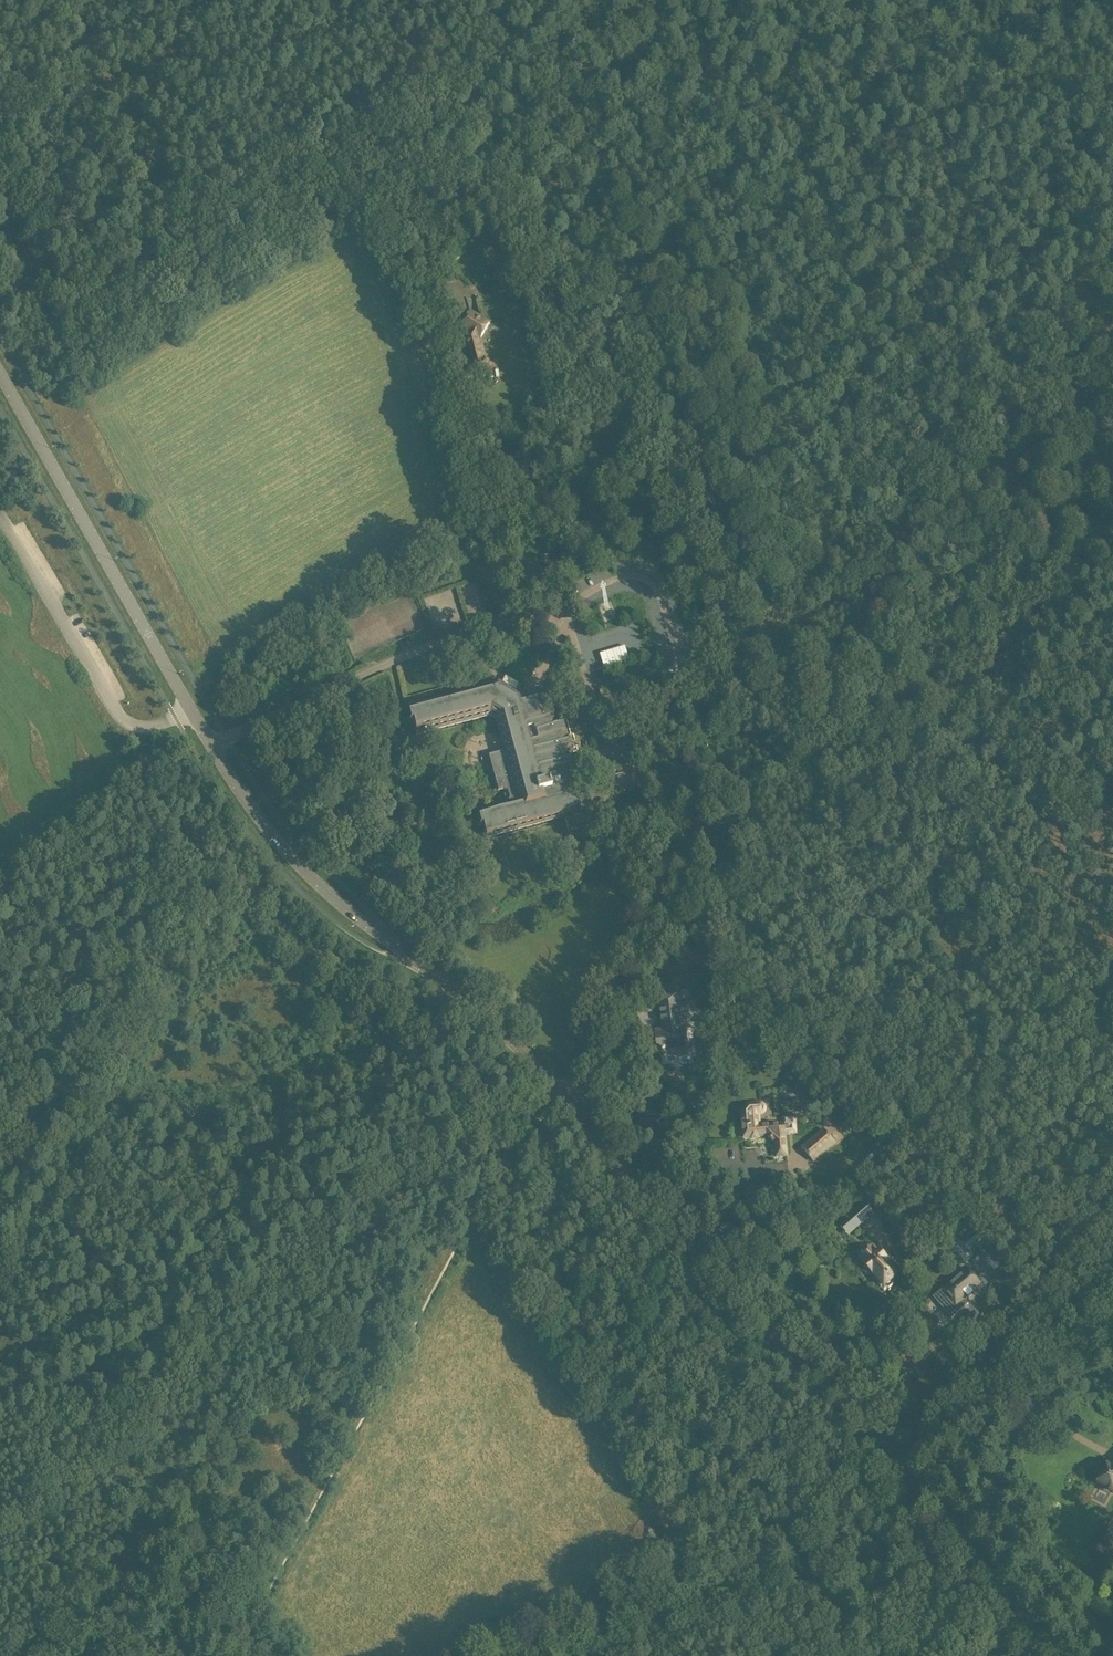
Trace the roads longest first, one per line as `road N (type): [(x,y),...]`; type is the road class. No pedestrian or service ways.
road 1 (secondary): [(898,1462),(669,1227),(510,1039),(338,901),(274,836),(211,745),(0,374)]
road 2 (track): [(763,653),(747,642),(695,545),(536,140),(424,87),(230,172),(109,204),(17,286)]
road 3 (track): [(636,893),(990,1223),(1112,1320)]
road 4 (track): [(1112,215),(835,600),(770,638),(747,679)]
road 5 (track): [(446,98),(748,0)]
road 6 (track): [(17,286),(113,0)]
road 7 (unclassified): [(898,1462),(1112,1319)]
road 8 (secondary): [(1035,1655),(898,1462)]

